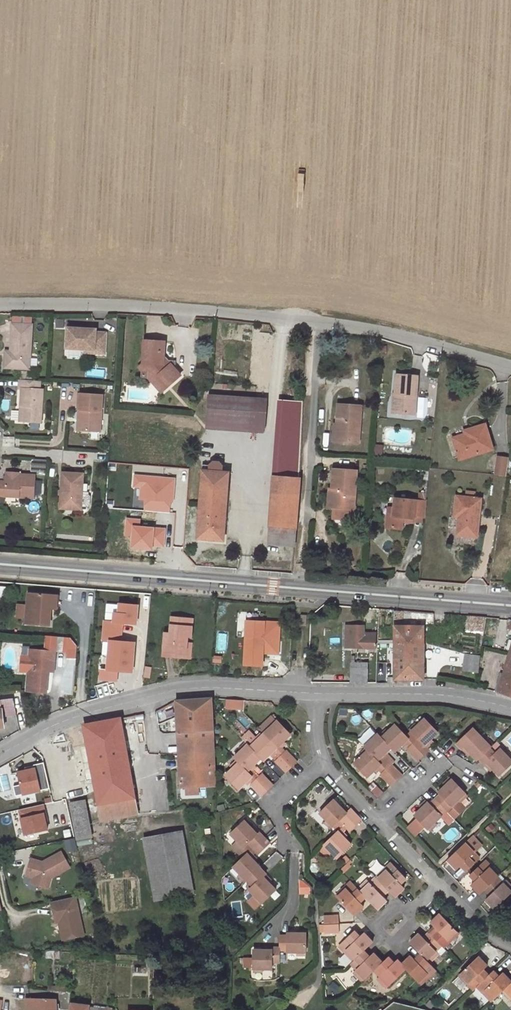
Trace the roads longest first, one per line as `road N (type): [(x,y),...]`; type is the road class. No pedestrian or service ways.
road 1 (residential): [(510,366),(312,323),(134,305),(0,304)]
road 2 (secondary): [(510,608),(0,568)]
road 3 (residential): [(0,754),(79,715),(173,691),(318,694)]
road 4 (track): [(308,518),(318,323)]
road 5 (residential): [(318,694),(428,694),(510,708)]

